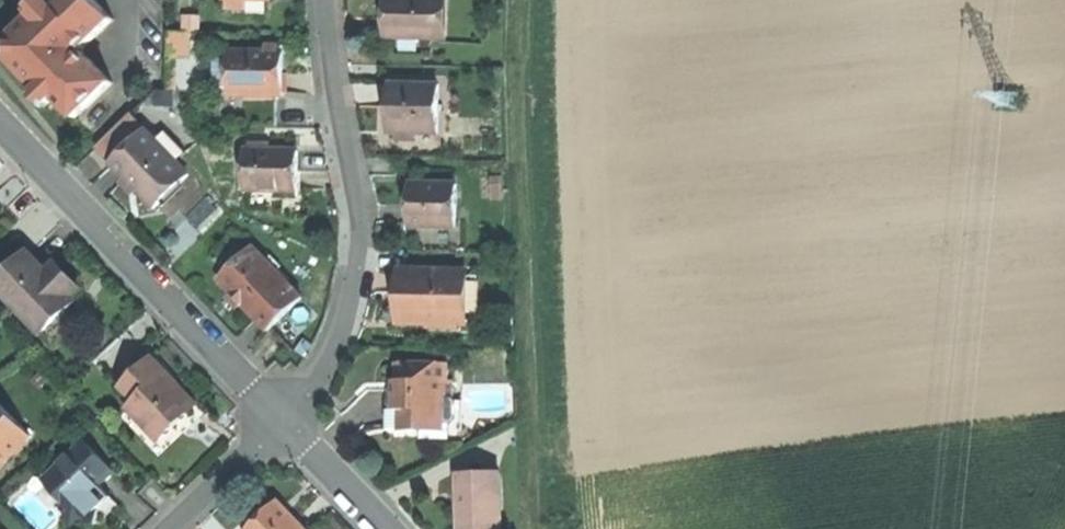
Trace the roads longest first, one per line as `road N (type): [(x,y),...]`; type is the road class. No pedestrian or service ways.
road 1 (track): [(532,528),(523,0)]
road 2 (residential): [(327,0),(360,262),(341,349),(286,426)]
road 3 (residential): [(0,127),(286,426)]
road 4 (residential): [(178,528),(286,426)]
road 5 (residential): [(286,426),(385,528)]

